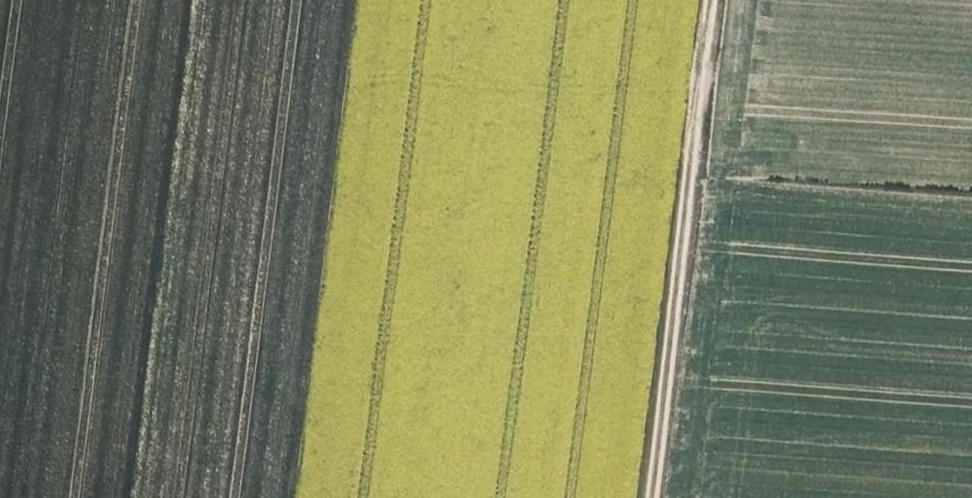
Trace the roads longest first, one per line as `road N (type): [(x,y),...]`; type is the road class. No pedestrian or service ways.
road 1 (track): [(715,0),(654,497)]

